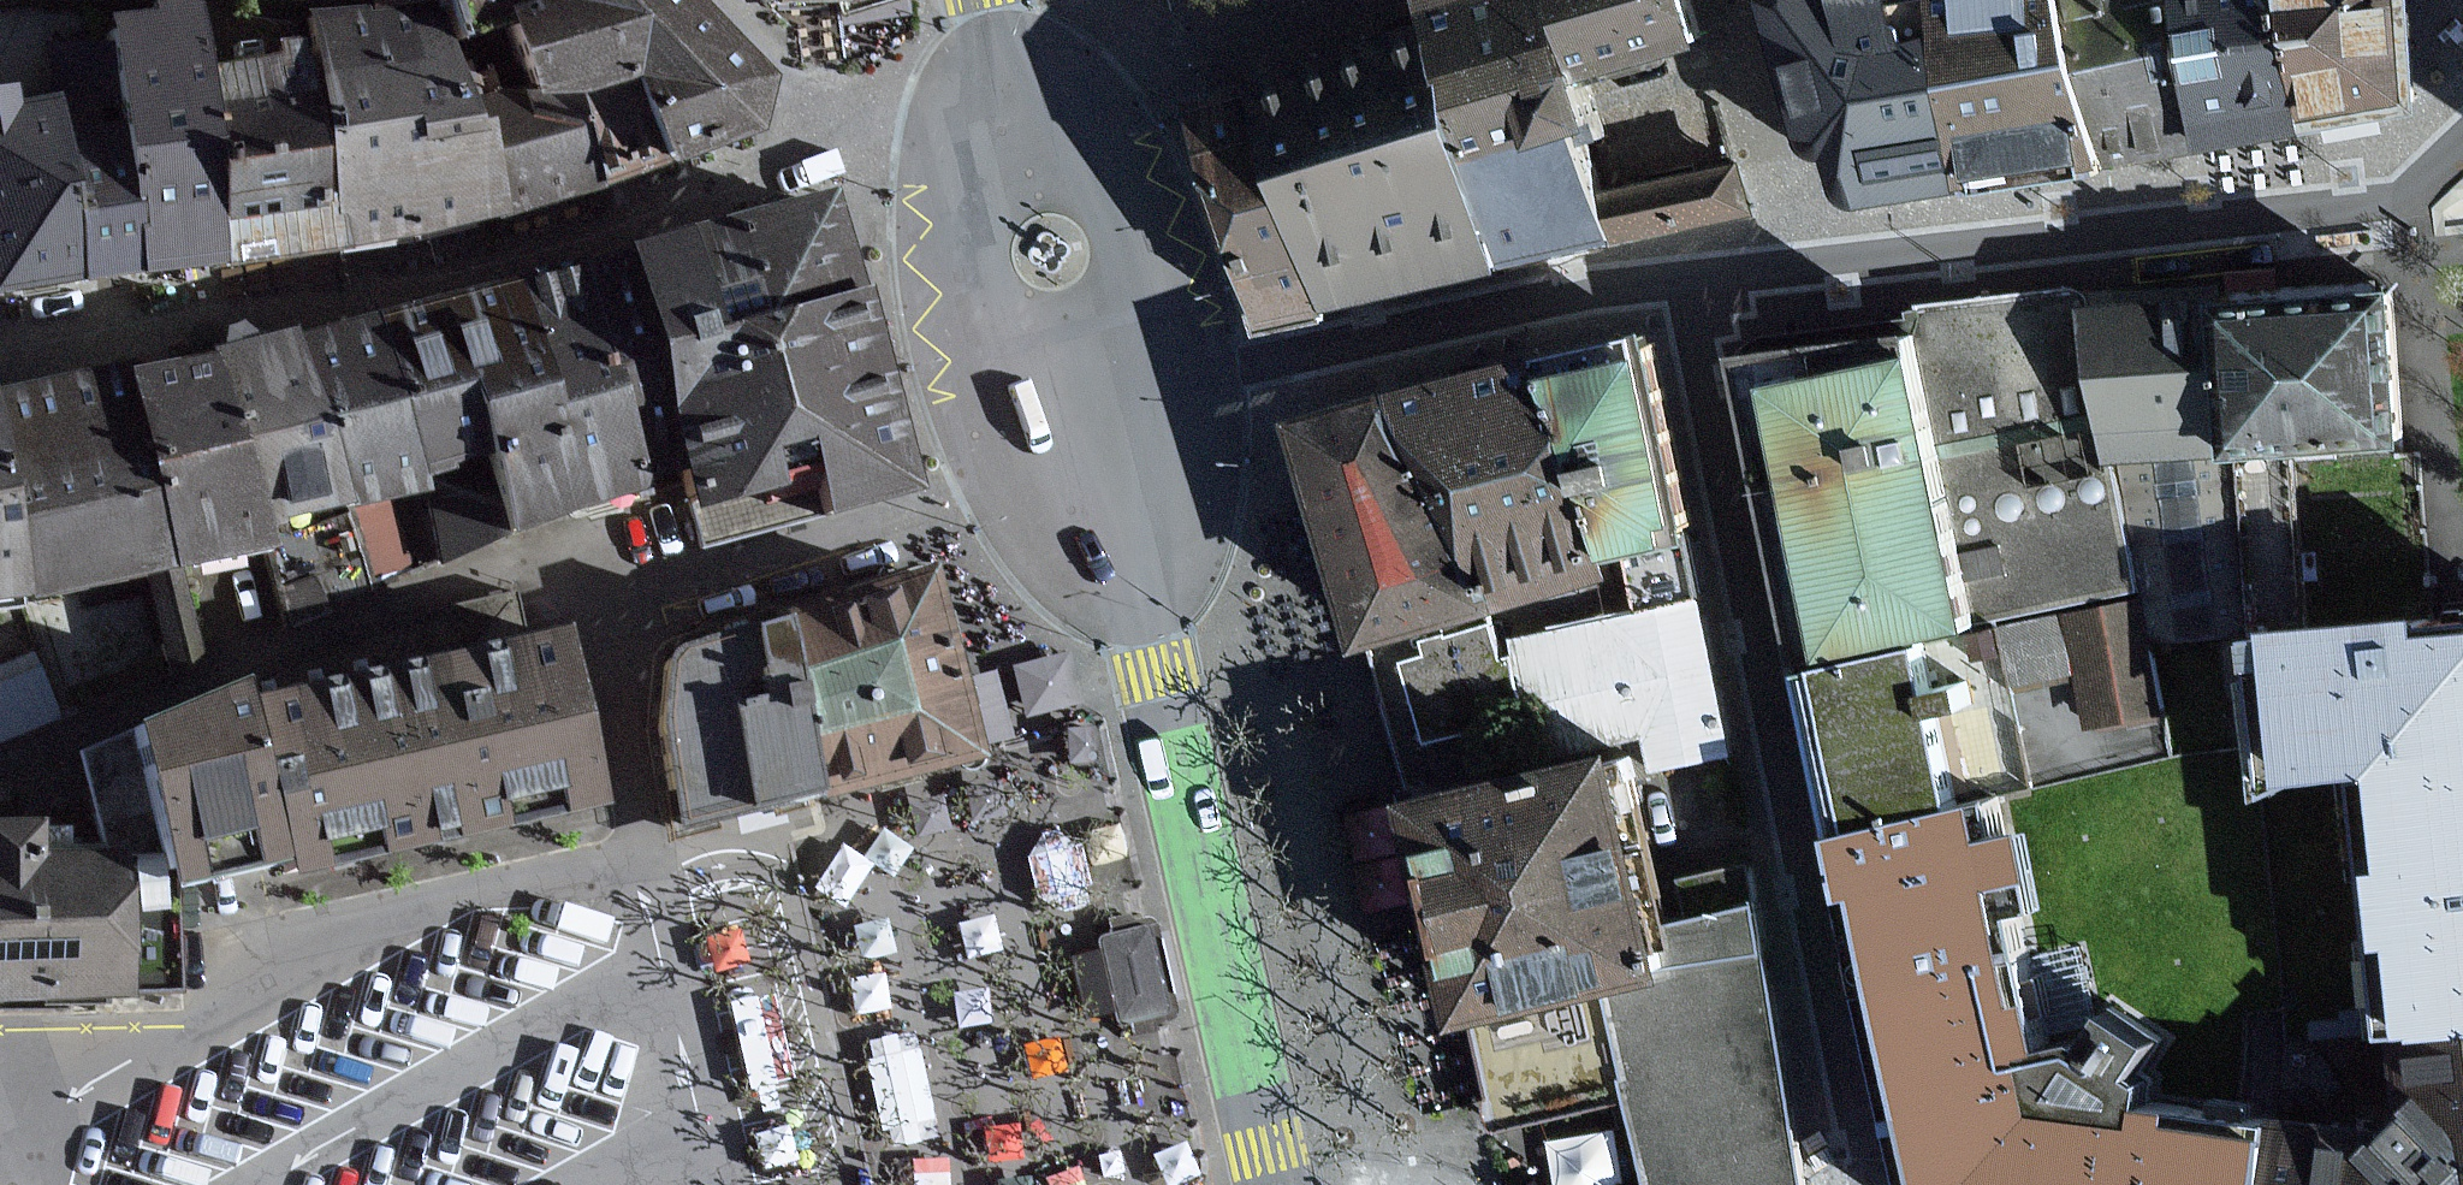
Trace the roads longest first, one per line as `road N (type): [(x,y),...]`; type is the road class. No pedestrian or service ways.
road 1 (residential): [(1869,1184),(1682,279)]
road 2 (residential): [(1803,266),(2384,205),(2422,185),(2462,146)]
road 3 (primary): [(1270,1184),(1125,580)]
road 4 (residential): [(722,1184),(652,958),(640,854),(578,597)]
road 5 (primary): [(1007,70),(970,202),(972,349),(991,415),(1021,473),(1050,514),(1125,580)]
road 6 (residential): [(1173,381),(1682,279)]
road 7 (primary): [(1173,381),(1166,323),(1131,229),(1081,141),(1007,70)]
road 8 (residential): [(724,0),(785,67),(824,89),(898,92),(1007,70)]
road 9 (residential): [(1731,0),(1803,266)]
road 10 (primary): [(1125,580),(1169,449),(1173,381)]
road 11 (residential): [(1682,279),(1803,266)]

